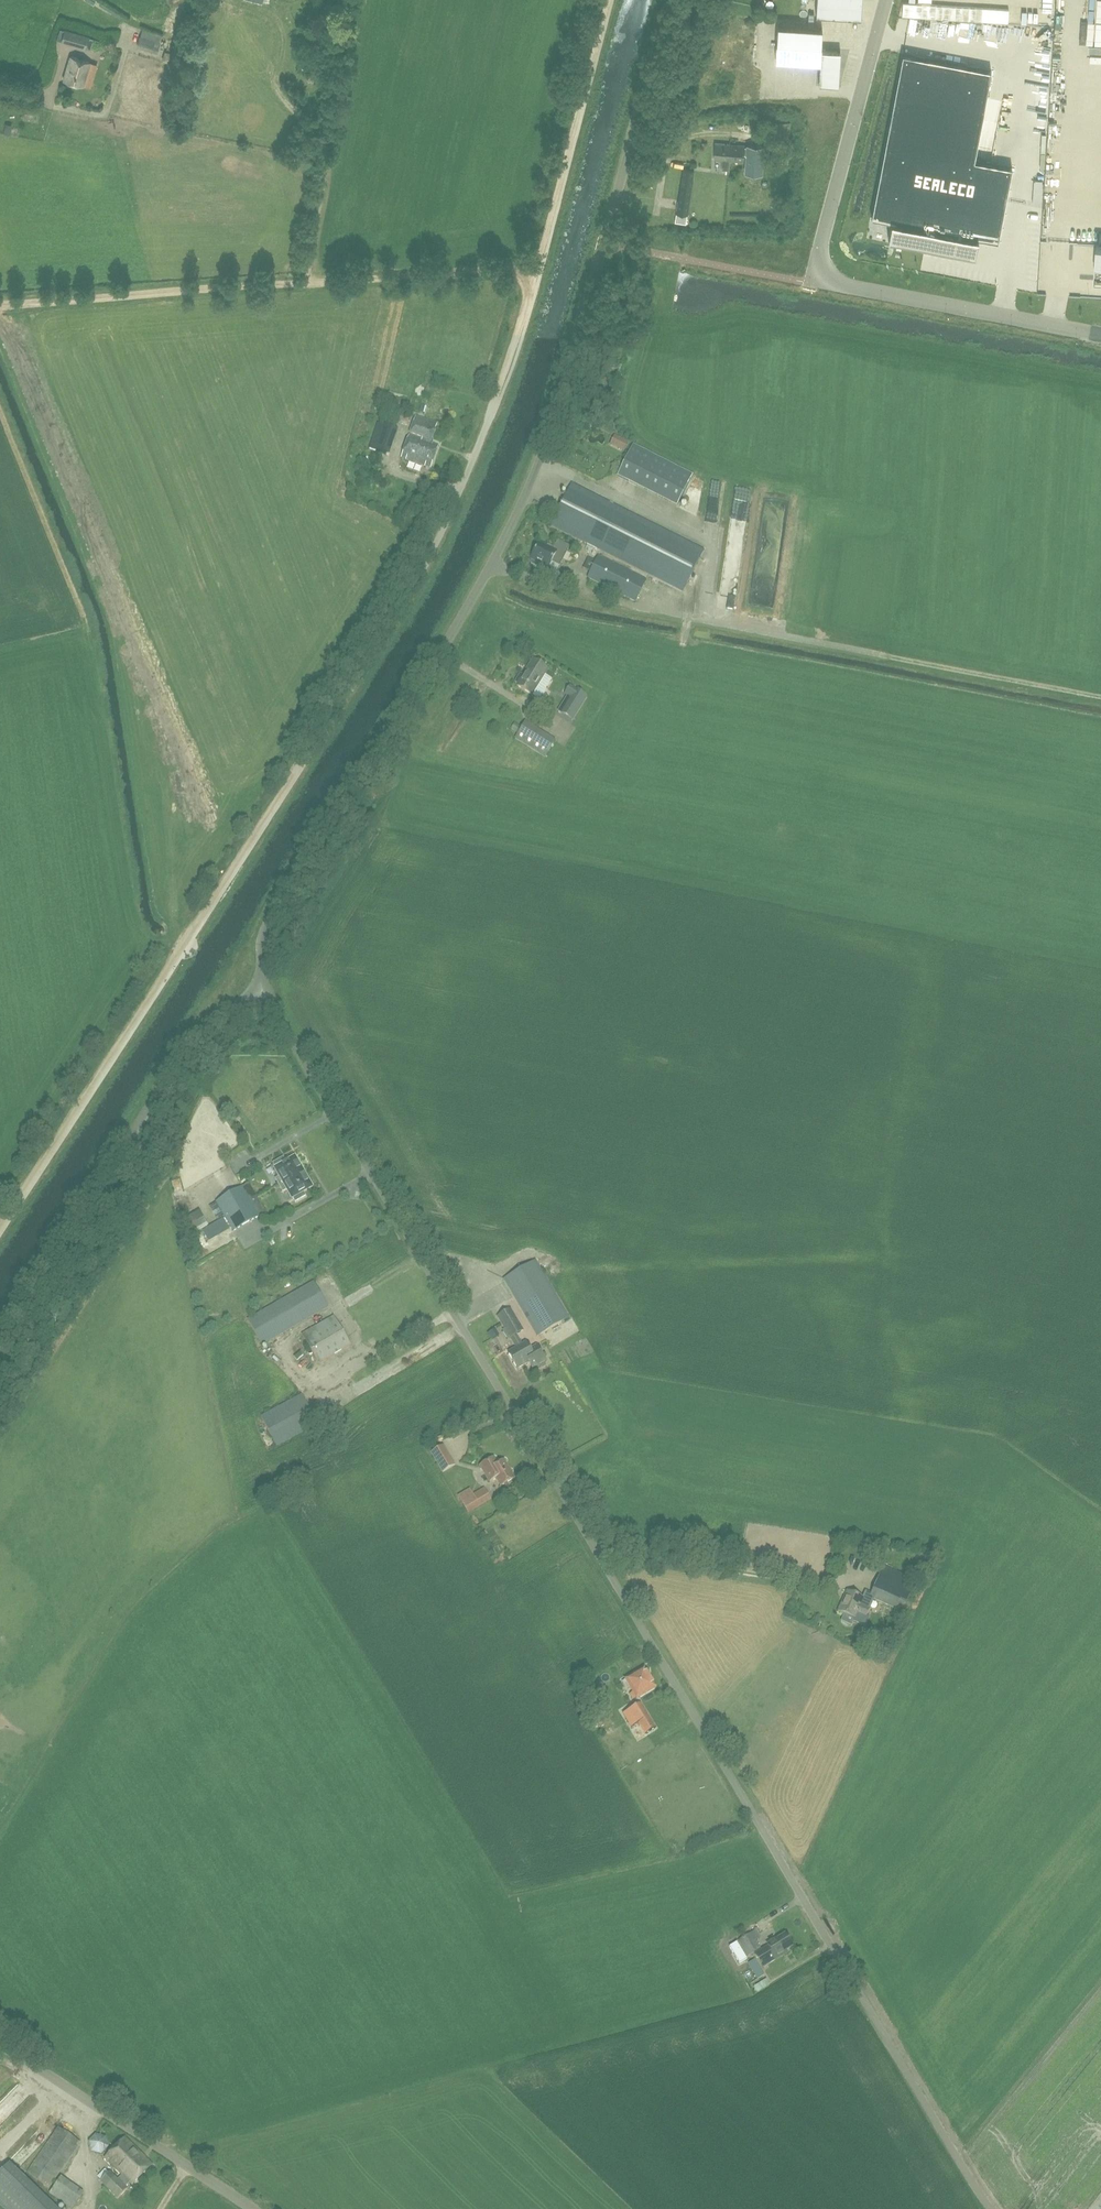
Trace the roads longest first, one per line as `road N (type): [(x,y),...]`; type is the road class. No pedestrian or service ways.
road 1 (unclassified): [(979,2208),(261,984)]
road 2 (unclassified): [(261,984),(268,919),(493,564),(541,459),(673,0)]
road 3 (tertiary): [(885,0),(816,279),(1100,335)]
road 4 (track): [(304,762),(0,1224)]
road 5 (track): [(0,304),(536,273)]
road 6 (unclassified): [(0,1335),(171,1067),(261,984)]
road 7 (track): [(304,762),(426,567),(489,417)]
road 8 (unclassified): [(244,2208),(0,2042)]
road 9 (track): [(536,273),(606,0)]
road 10 (track): [(489,417),(536,273)]

